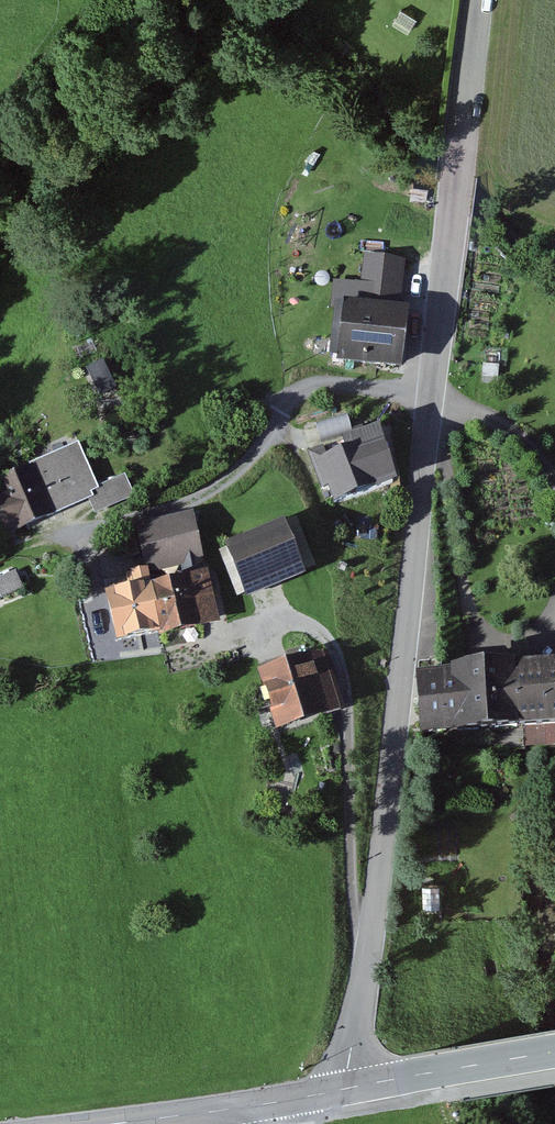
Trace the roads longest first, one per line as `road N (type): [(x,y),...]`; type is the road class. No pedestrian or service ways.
road 1 (tertiary): [(351,1087),(475,0)]
road 2 (tertiary): [(554,1052),(351,1087)]
road 3 (tertiary): [(111,1123),(273,1103)]

